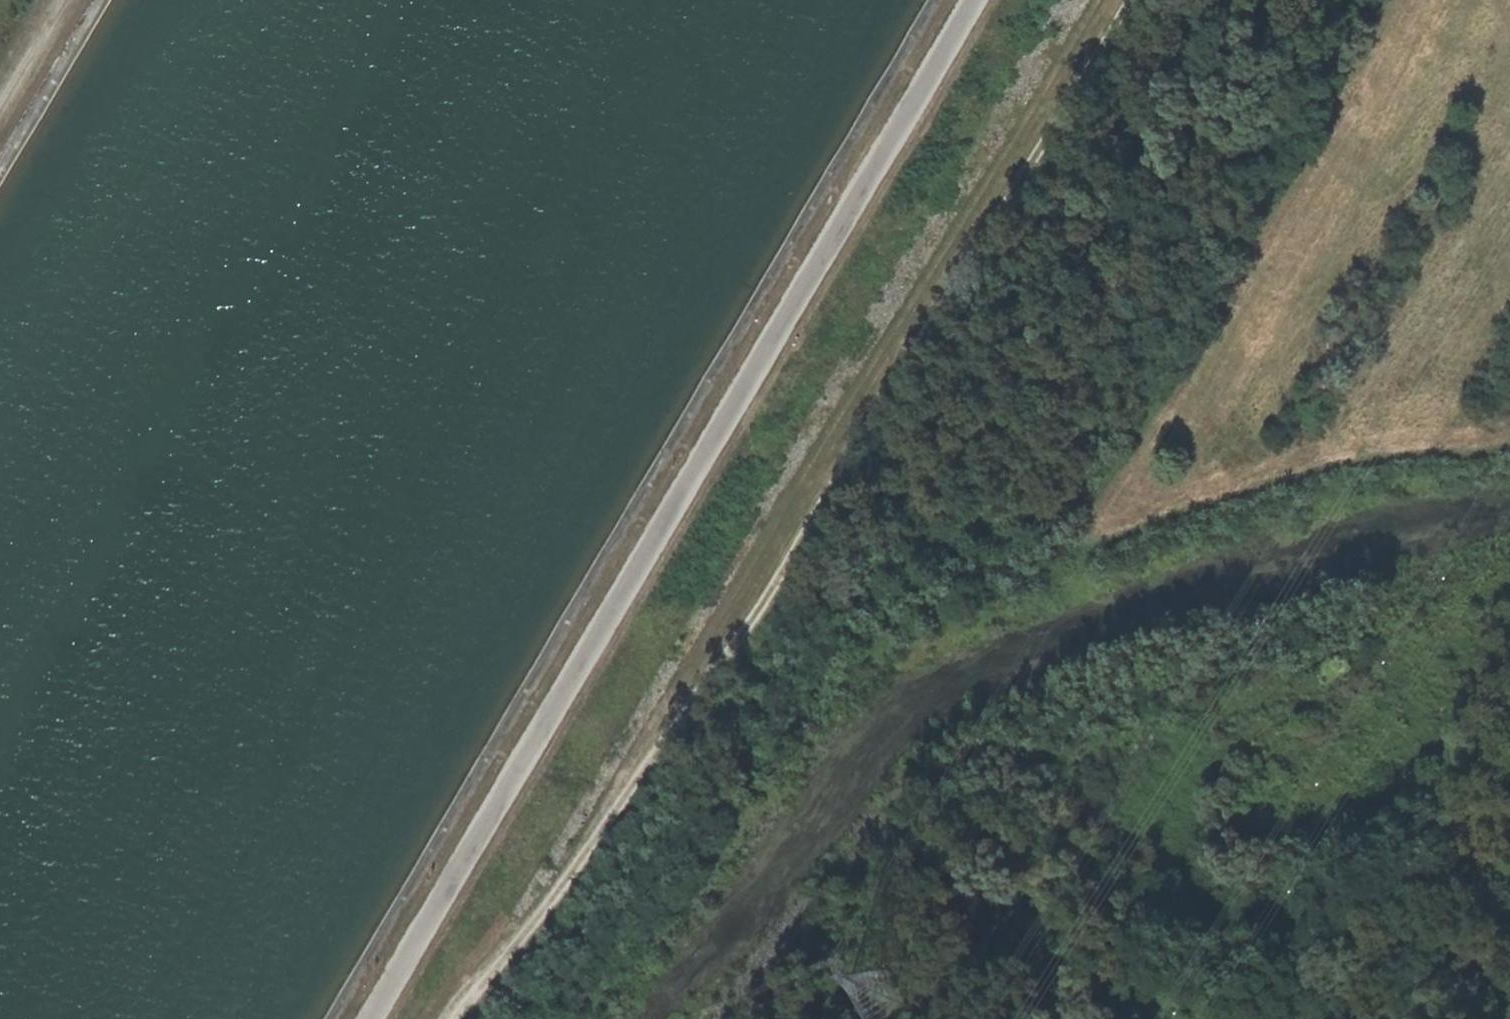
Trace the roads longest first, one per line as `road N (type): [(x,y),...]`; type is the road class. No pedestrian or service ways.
road 1 (track): [(464,1018),(805,556),(1135,0)]
road 2 (track): [(0,110),(65,0)]

